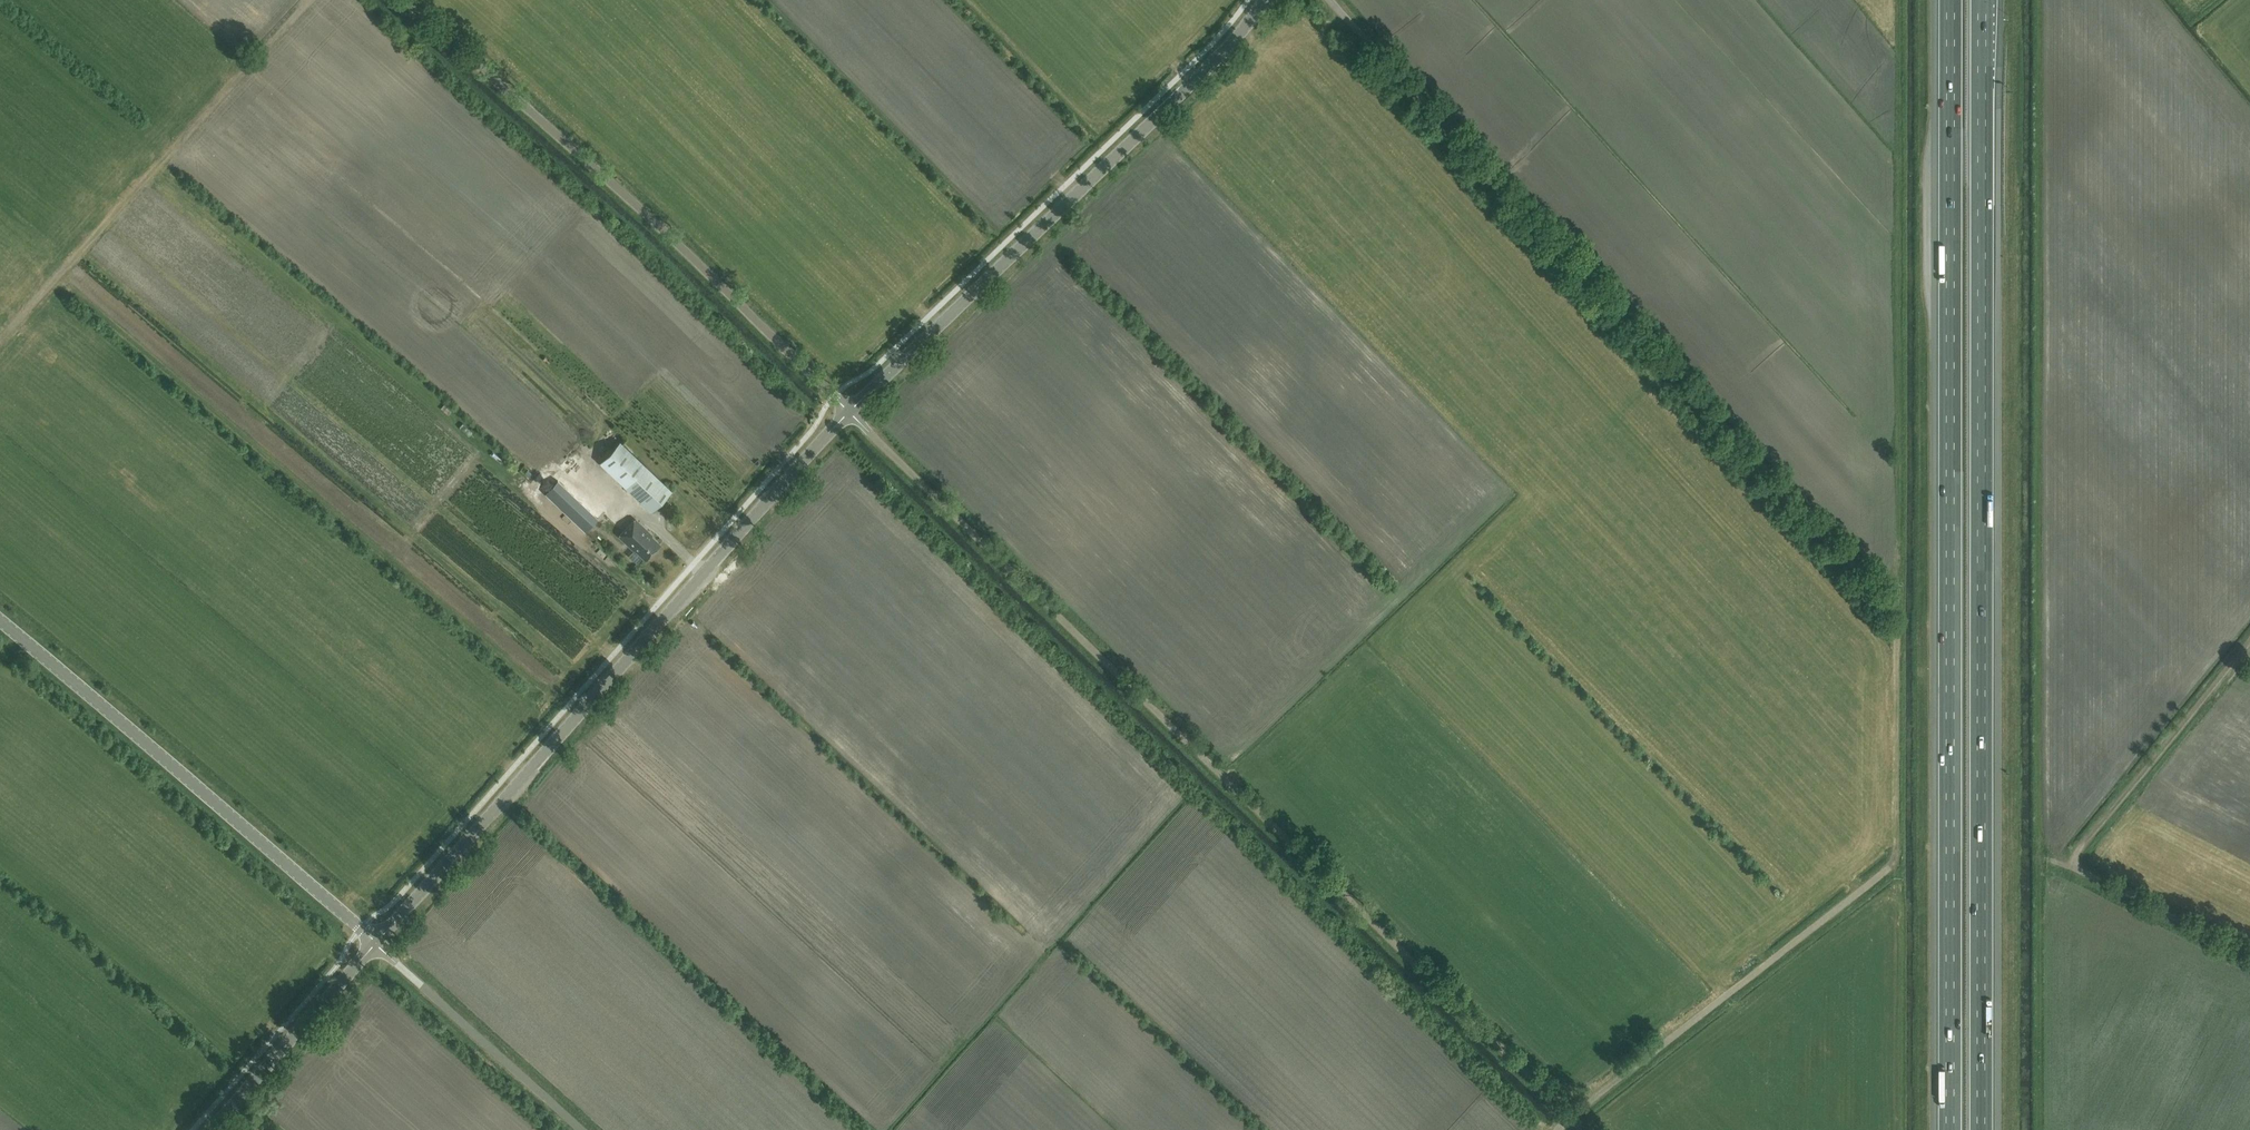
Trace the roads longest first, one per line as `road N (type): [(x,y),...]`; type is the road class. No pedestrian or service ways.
road 1 (motorway): [(1987,1129),(1982,0)]
road 2 (motorway): [(1951,0),(1950,1129)]
road 3 (unclassified): [(1572,1116),(849,411)]
road 4 (unclassified): [(1897,616),(1331,0)]
road 5 (tertiary): [(376,943),(849,411)]
road 6 (unclassified): [(849,411),(408,0)]
road 7 (tertiary): [(849,411),(1186,94),(1263,0)]
road 8 (unclassified): [(376,943),(0,623)]
road 9 (track): [(0,341),(311,0)]
road 10 (unclassified): [(1572,1116),(1895,859)]
road 11 (track): [(2249,642),(2069,865)]
road 12 (unclassified): [(585,1129),(376,943)]
road 13 (tertiary): [(211,1129),(376,943)]
road 14 (track): [(1895,859),(1897,616)]
road 15 (unclassified): [(2249,956),(2069,865)]

